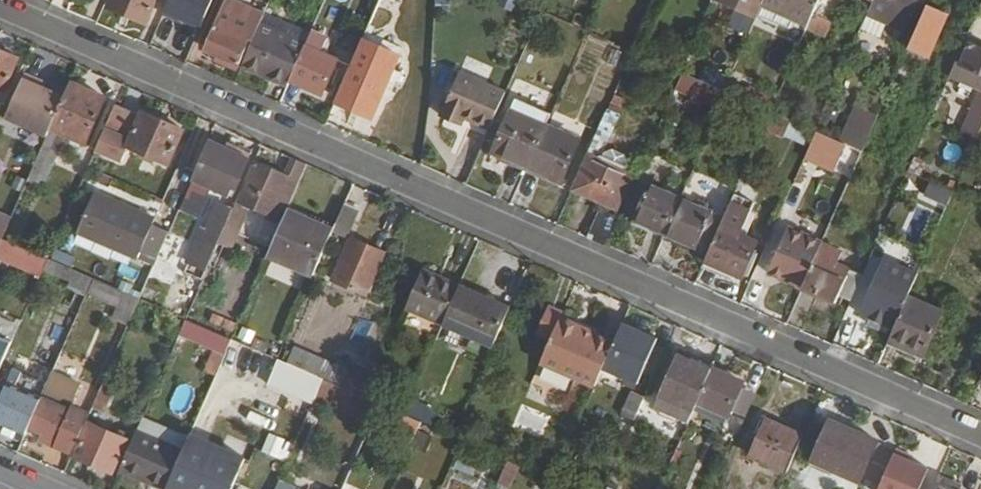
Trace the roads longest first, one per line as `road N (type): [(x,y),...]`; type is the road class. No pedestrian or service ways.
road 1 (residential): [(0,5),(980,436)]

